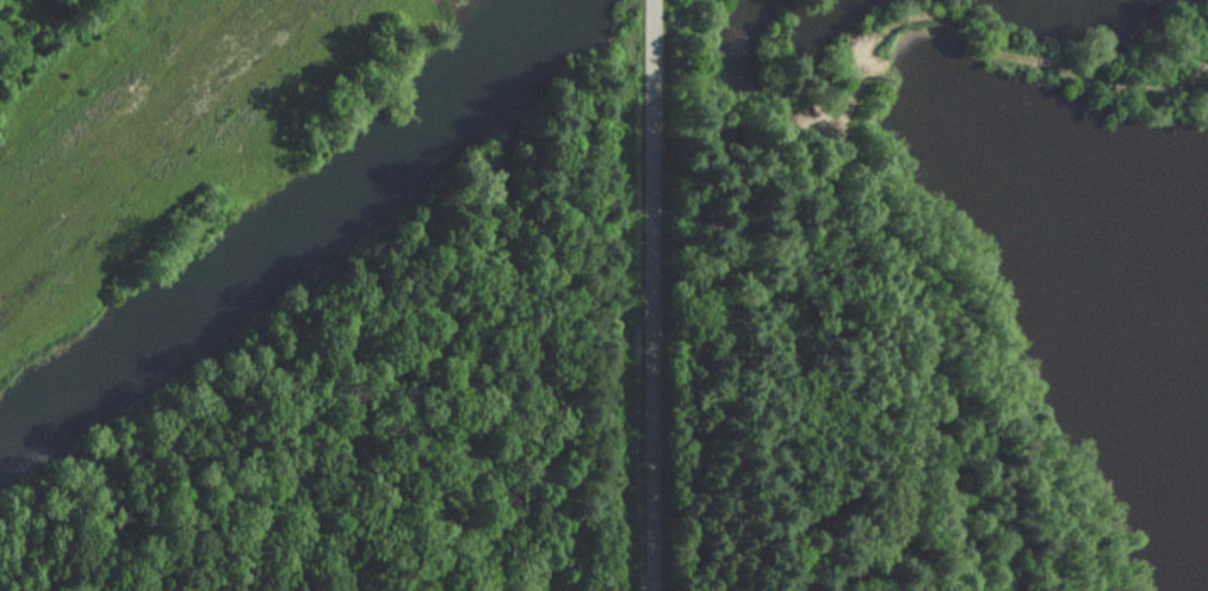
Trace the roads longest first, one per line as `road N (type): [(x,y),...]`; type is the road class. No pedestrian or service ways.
road 1 (residential): [(663,590),(657,0)]

